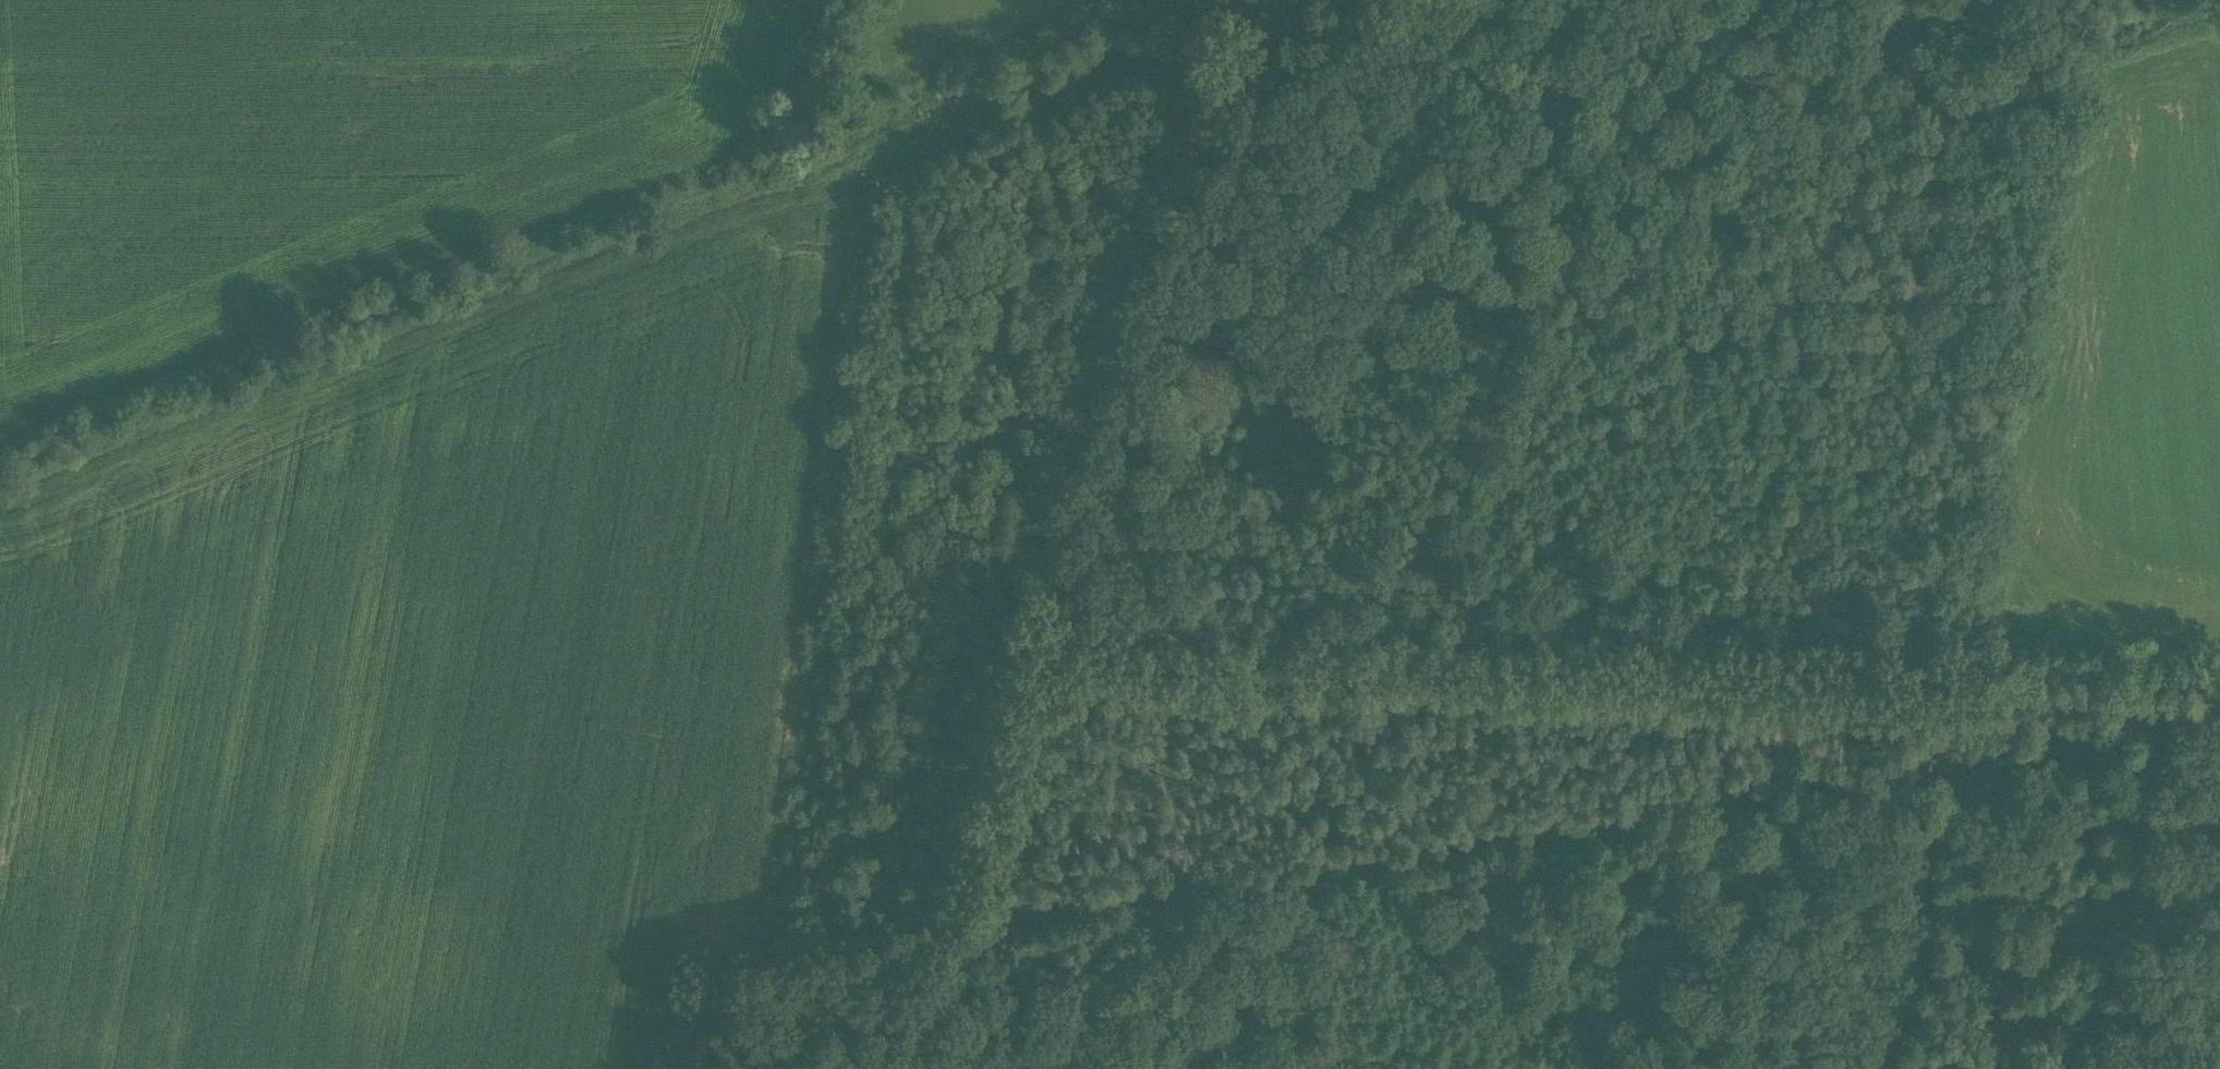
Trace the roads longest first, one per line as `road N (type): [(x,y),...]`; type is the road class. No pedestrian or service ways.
road 1 (track): [(1889,1068),(1953,758)]

